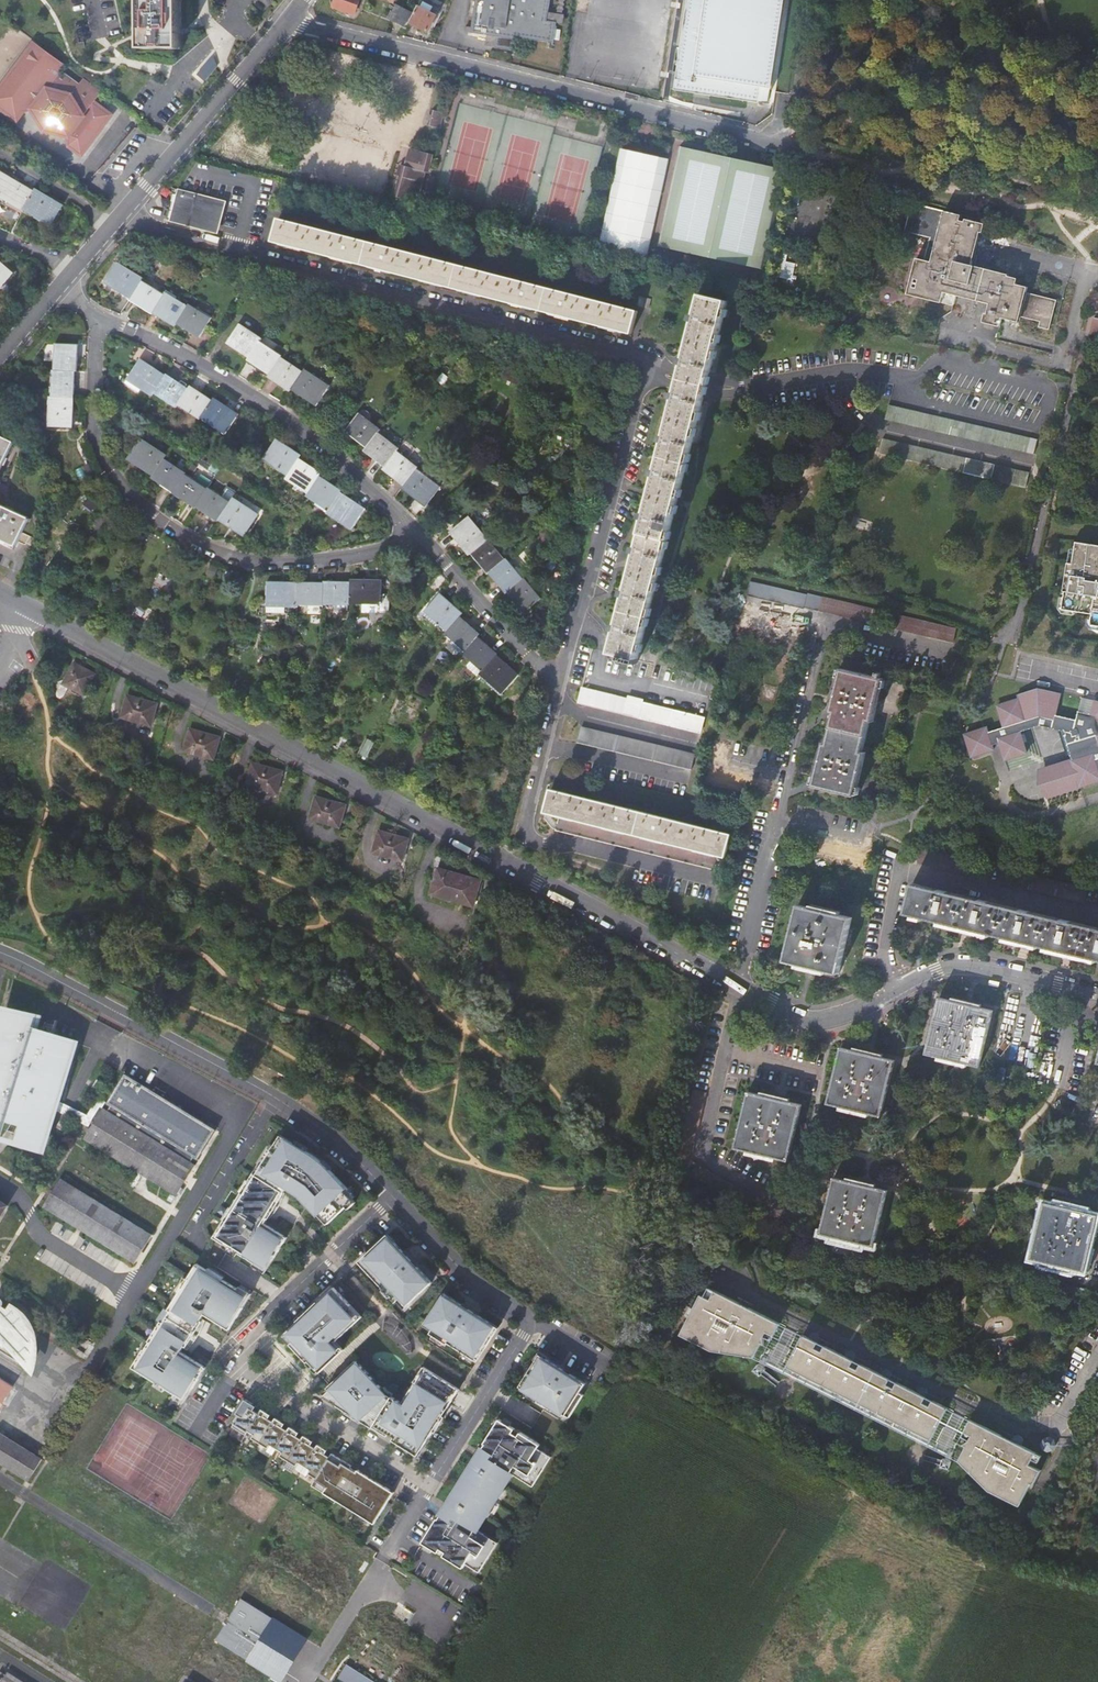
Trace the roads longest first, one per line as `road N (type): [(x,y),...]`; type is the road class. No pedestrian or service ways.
road 1 (residential): [(0,593),(738,988)]
road 2 (residential): [(649,371),(629,351),(120,218)]
road 3 (residential): [(290,17),(822,156)]
road 4 (residential): [(106,324),(95,341),(100,446),(118,480),(162,523),(257,565),(358,558),(415,528)]
road 5 (residential): [(393,1197),(341,1144),(266,1091),(0,951)]
road 6 (residential): [(393,1197),(254,1329),(239,1367),(430,1487)]
road 7 (residential): [(1097,1355),(1056,1423),(1017,1421),(936,1389),(719,1273)]
road 8 (residential): [(738,988),(814,1022),(957,965),(1097,994)]
road 9 (residential): [(106,324),(175,350),(280,415),(415,528)]
road 10 (residential): [(738,988),(824,629)]
road 11 (residential): [(713,882),(527,835),(561,678)]
road 12 (residential): [(909,381),(946,361),(1050,389),(1033,429),(915,403),(908,392)]
road 13 (residential): [(561,678),(649,371)]
road 14 (residential): [(649,371),(723,389),(841,372),(909,381)]
road 15 (residential): [(738,988),(701,1150),(780,1206)]
road 16 (residential): [(120,218),(265,49)]
road 17 (residential): [(415,528),(528,660),(561,678)]
road 18 (residential): [(430,1487),(527,1320)]
road 19 (residential): [(527,1320),(458,1267),(393,1197)]
road 20 (residential): [(113,226),(0,149)]
road 21 (residential): [(235,21),(149,114)]

